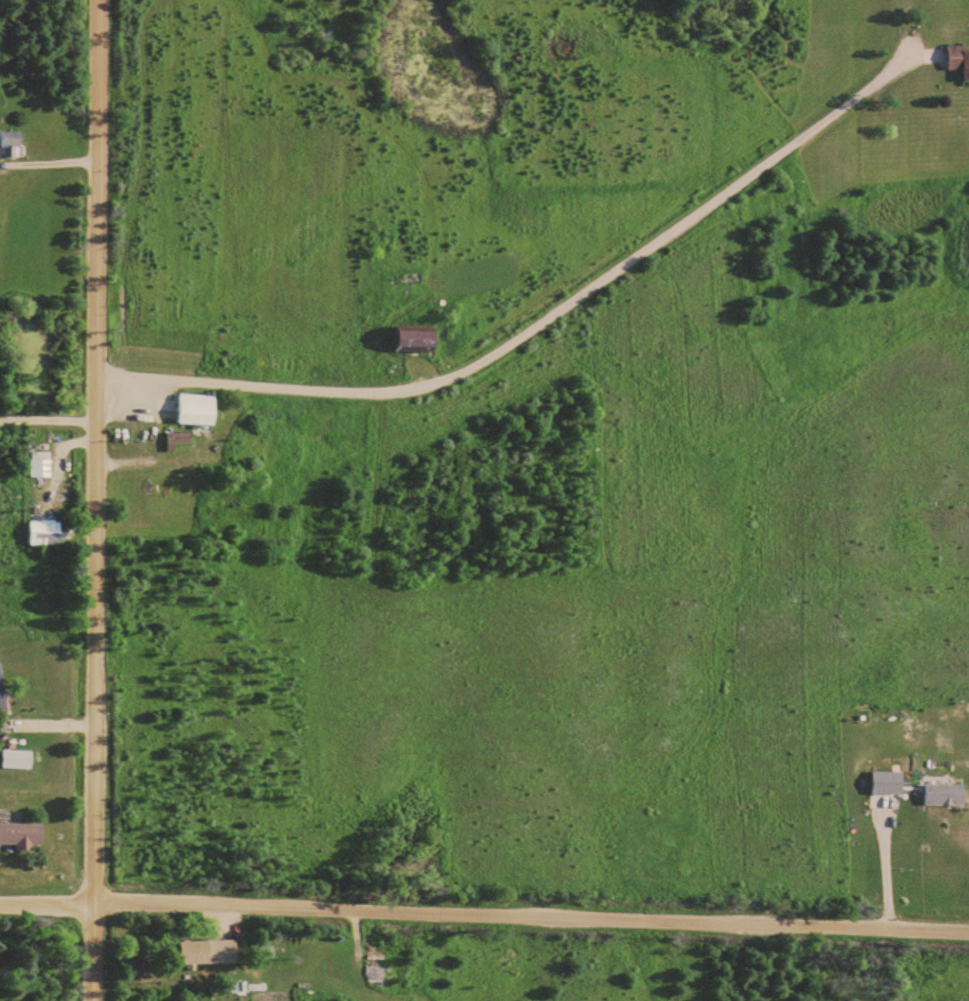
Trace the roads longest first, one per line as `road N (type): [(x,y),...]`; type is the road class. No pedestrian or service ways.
road 1 (residential): [(95,1000),(98,0)]
road 2 (residential): [(968,930),(0,898)]

